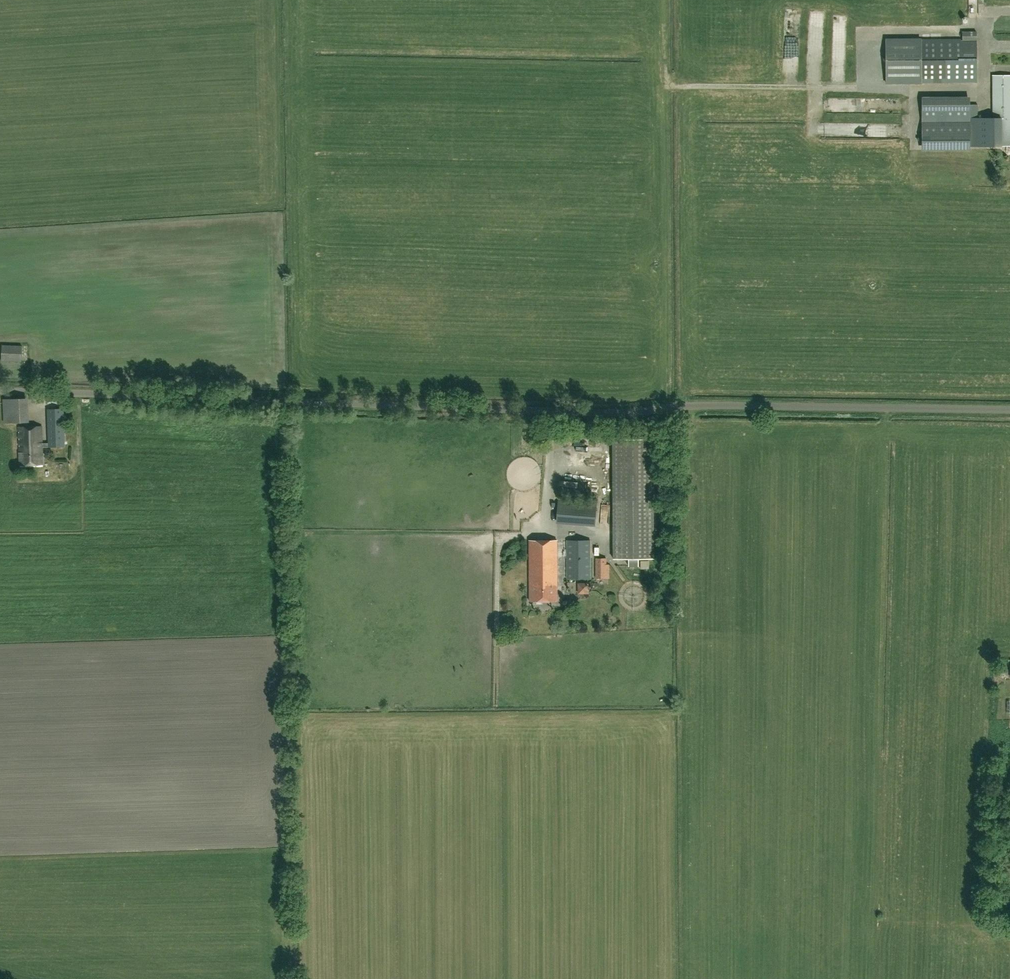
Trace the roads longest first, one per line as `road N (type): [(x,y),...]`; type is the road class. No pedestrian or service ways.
road 1 (unclassified): [(1009,409),(0,391)]

